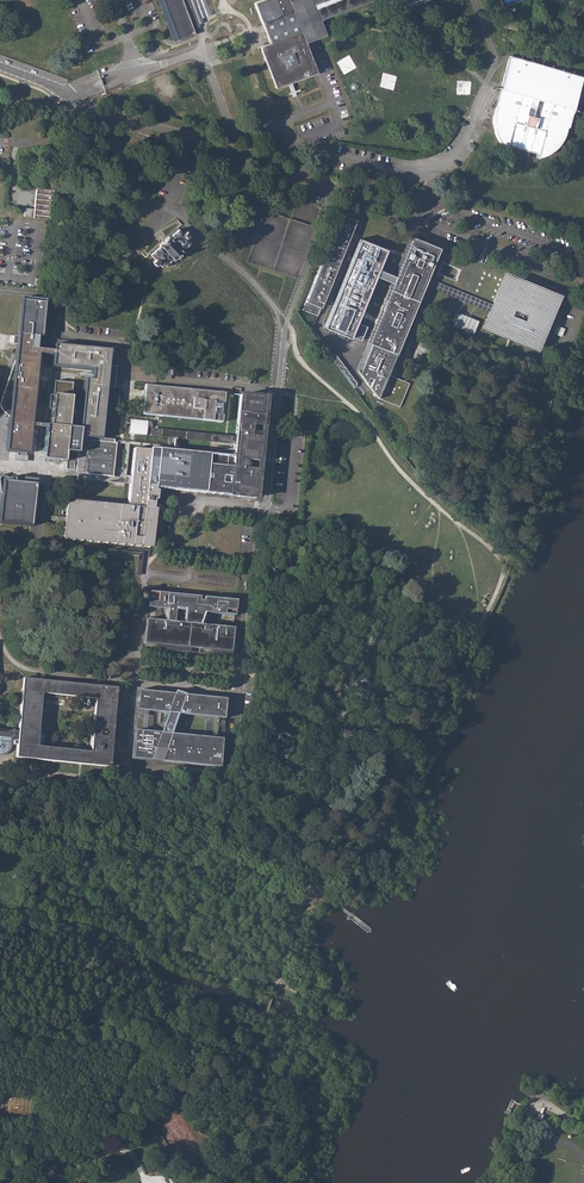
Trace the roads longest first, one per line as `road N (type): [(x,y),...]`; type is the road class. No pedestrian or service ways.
road 1 (residential): [(0,66),(87,109),(176,130),(355,195)]

